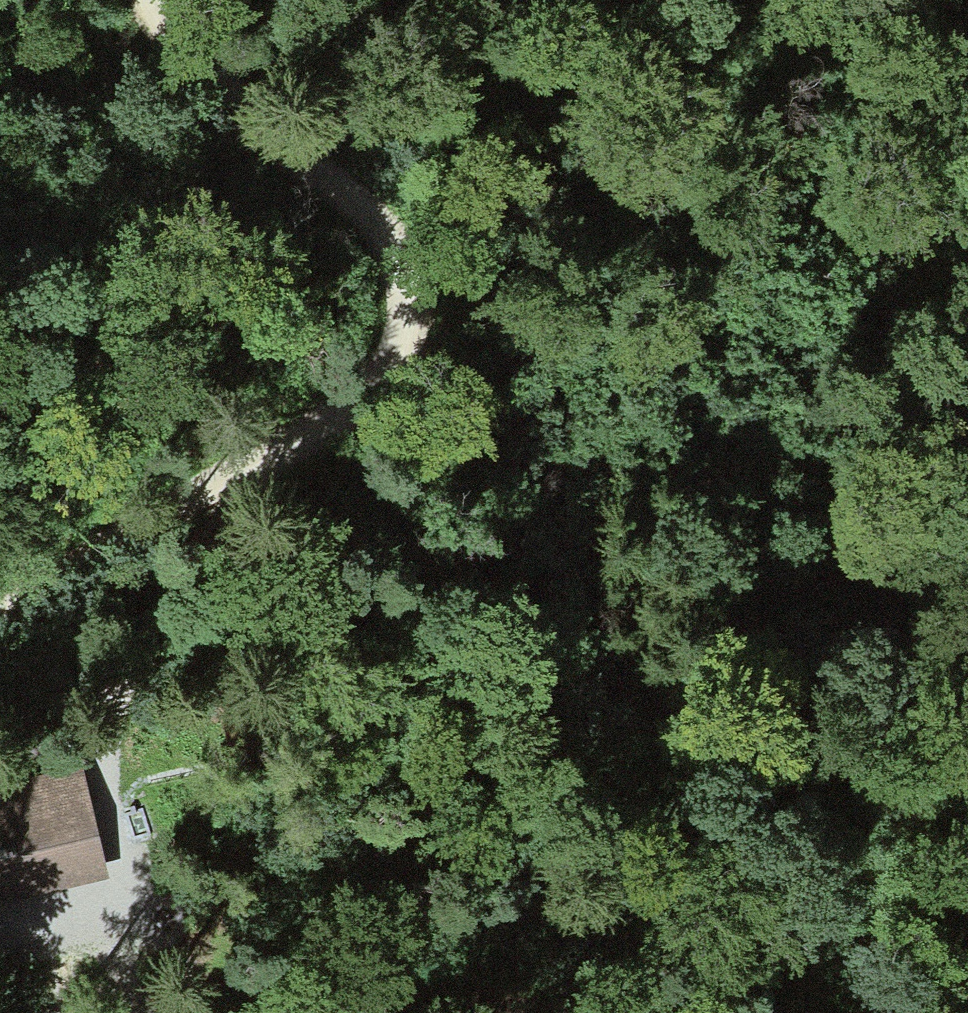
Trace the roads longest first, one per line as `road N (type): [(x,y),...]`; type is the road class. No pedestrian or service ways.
road 1 (motorway): [(230,0),(967,899)]
road 2 (track): [(142,0),(331,189),(374,249),(396,326),(376,378),(345,418),(212,488),(0,620)]
road 3 (track): [(967,656),(582,706),(383,750)]
road 4 (track): [(383,750),(457,839),(709,957),(881,1012)]
road 5 (motorway): [(967,424),(620,0)]

